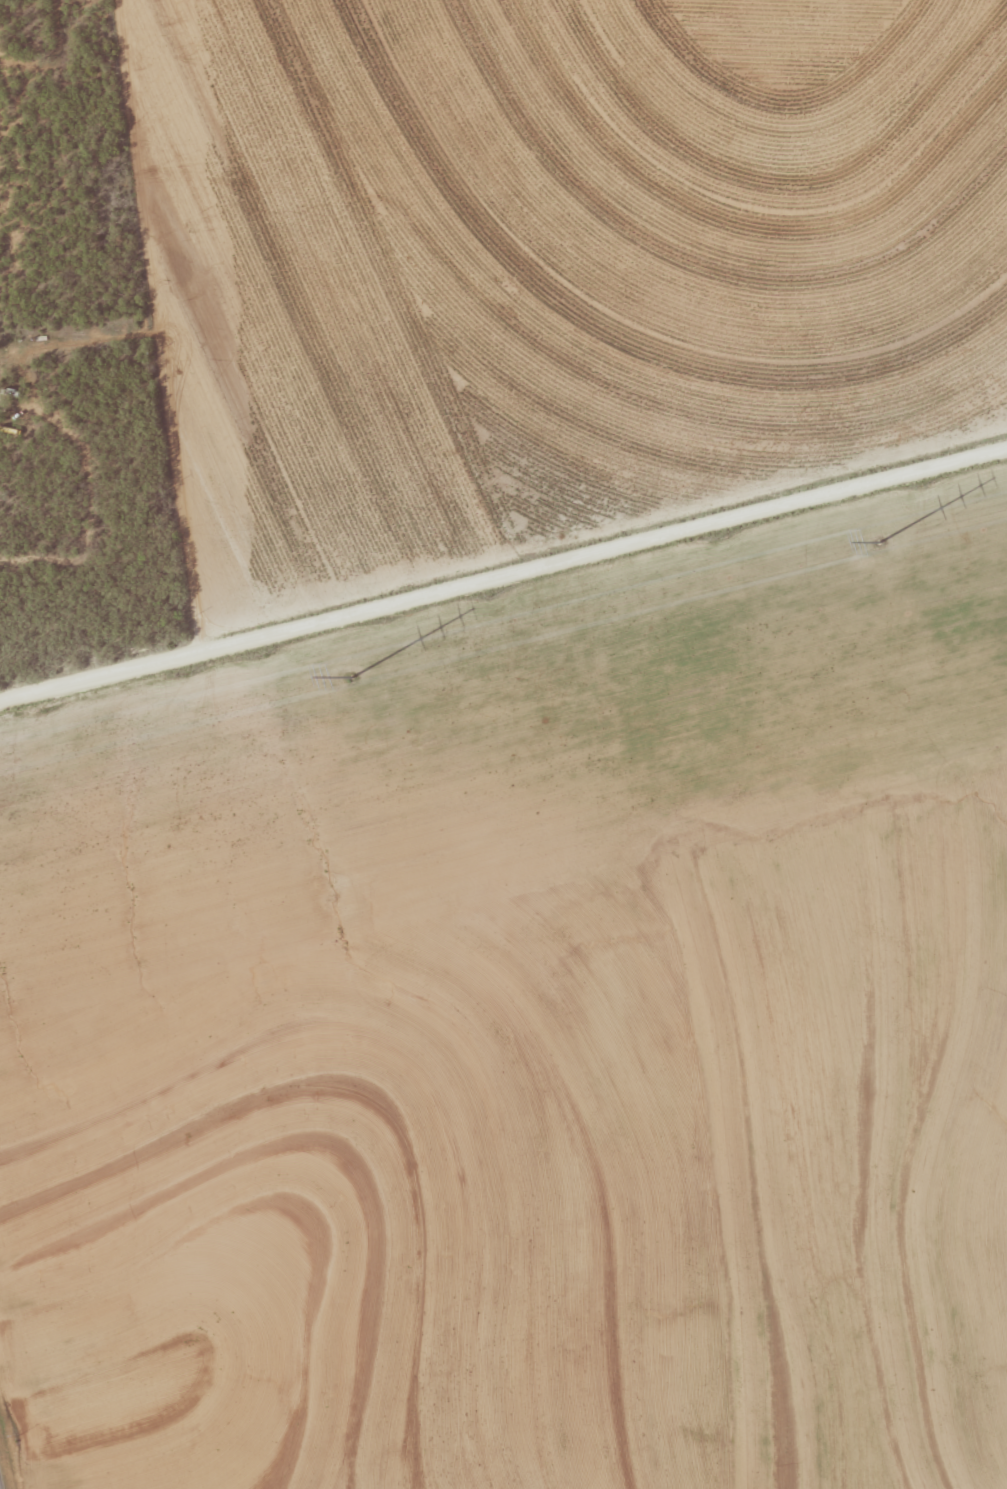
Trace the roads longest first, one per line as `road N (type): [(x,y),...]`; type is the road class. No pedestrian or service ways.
road 1 (residential): [(0,704),(1006,463)]

